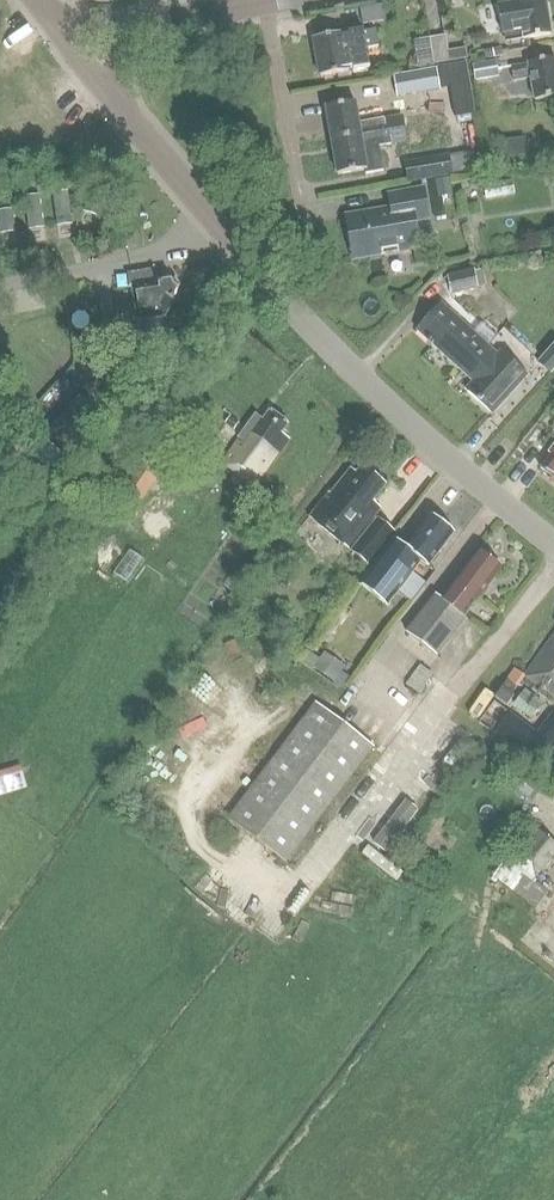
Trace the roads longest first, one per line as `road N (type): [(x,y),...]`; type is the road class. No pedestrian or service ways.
road 1 (tertiary): [(553,543),(387,404),(285,303),(107,90)]
road 2 (track): [(0,288),(180,248),(220,226)]
road 3 (tertiary): [(140,27),(284,0)]

